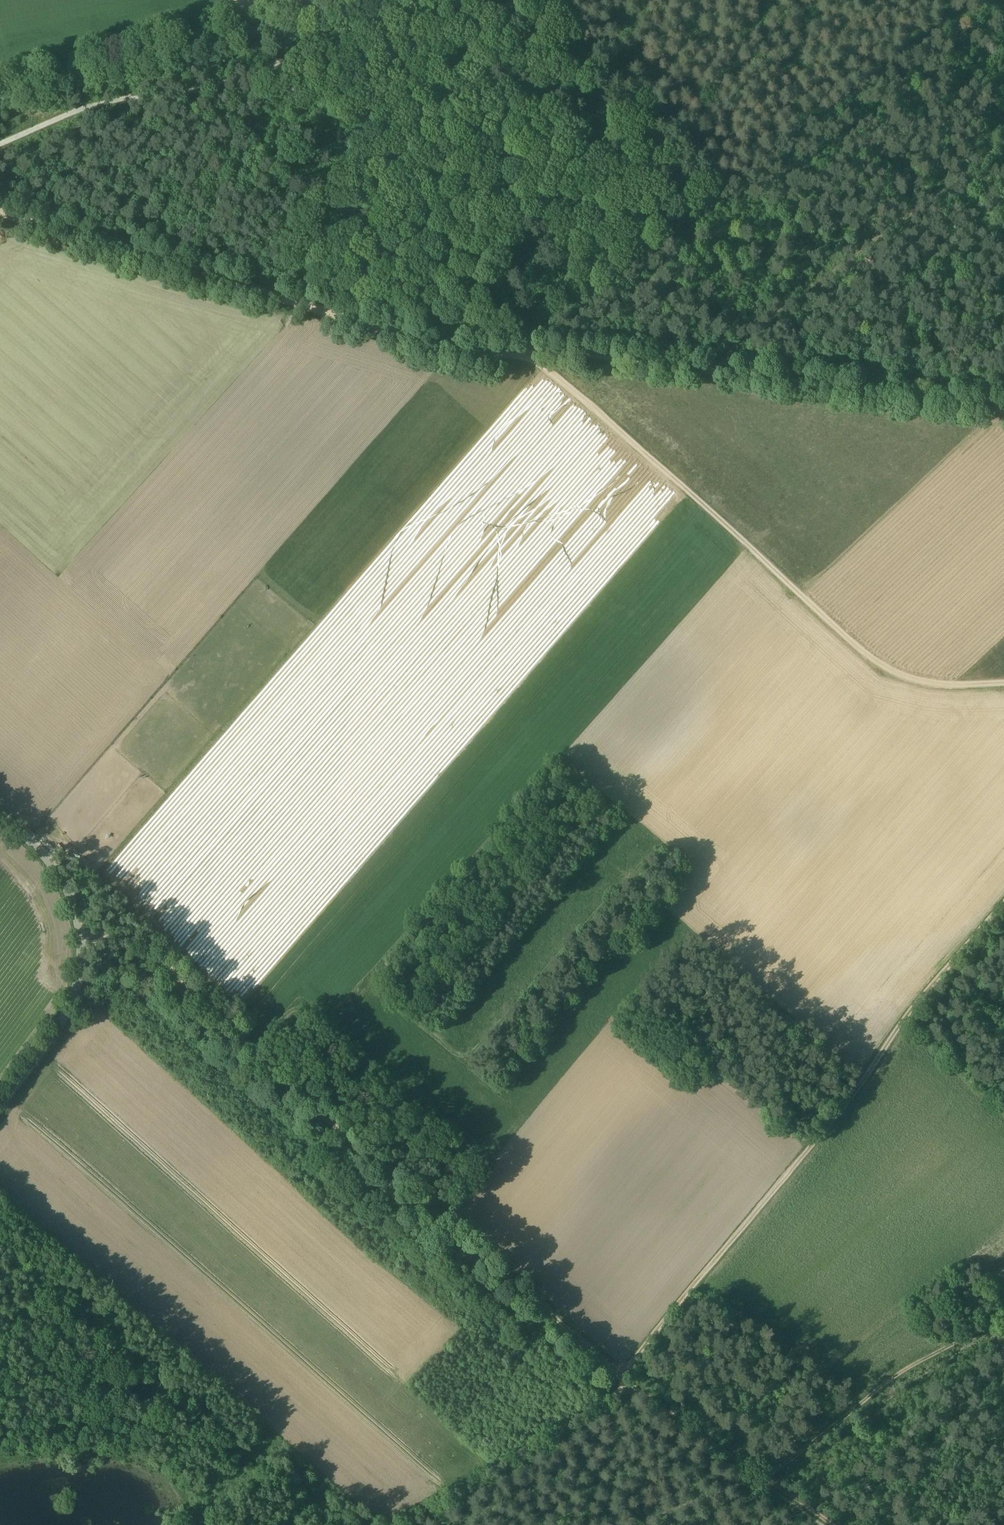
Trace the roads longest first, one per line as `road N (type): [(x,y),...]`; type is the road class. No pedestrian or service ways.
road 1 (track): [(82,936),(144,952),(622,1375)]
road 2 (track): [(622,1375),(1003,914)]
road 3 (track): [(529,353),(885,671),(917,684),(1003,683)]
road 4 (track): [(0,193),(413,339),(529,353)]
road 5 (track): [(529,353),(1003,412)]
road 6 (tertiary): [(0,87),(372,0)]
road 7 (track): [(503,0),(542,330),(529,353)]
road 8 (unclassified): [(0,1106),(62,1021),(82,956),(62,878),(40,844),(0,810)]
road 9 (track): [(1003,1294),(762,1477)]
road 10 (track): [(389,1524),(611,1396),(622,1375)]
road 11 (track): [(622,1375),(762,1477)]

